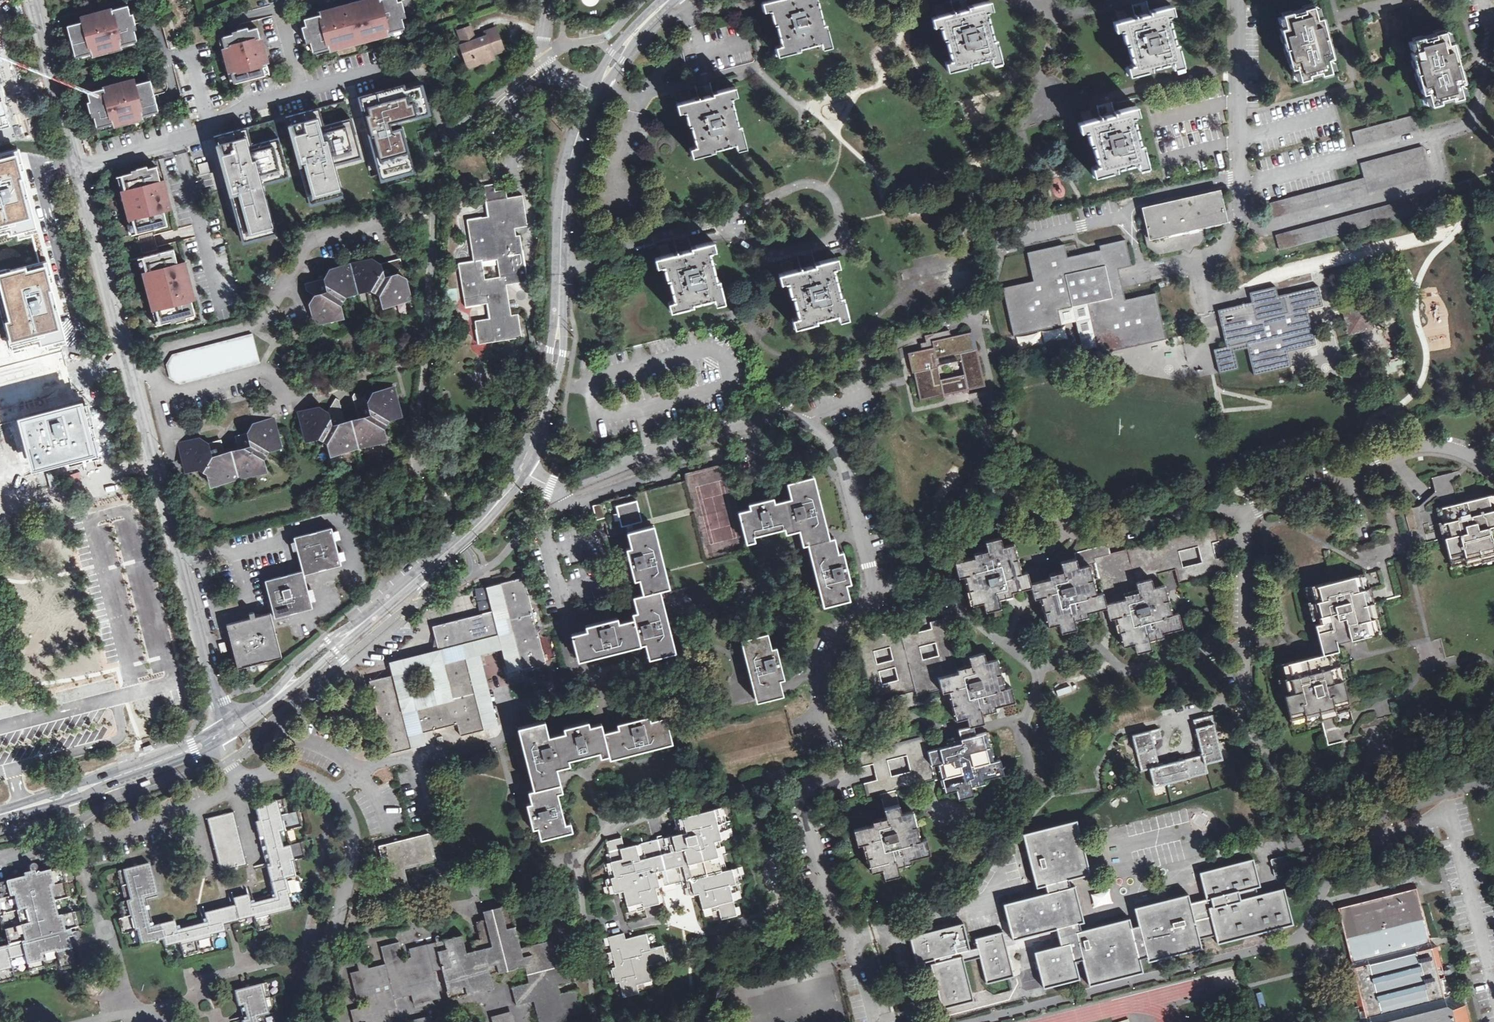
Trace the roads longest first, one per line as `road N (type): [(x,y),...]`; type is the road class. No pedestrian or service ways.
road 1 (unclassified): [(77,165),(227,730)]
road 2 (unclassified): [(778,416),(805,422),(837,451),(870,580),(820,672),(837,770),(812,821),(841,930)]
road 3 (residential): [(987,500),(1012,496),(1079,536),(1099,540),(1204,506),(1248,514),(1403,449),(1437,448),(1493,463)]
road 4 (tertiary): [(521,471),(551,387),(567,175),(602,80)]
road 5 (residential): [(217,736),(234,766),(308,775),(350,818),(314,1021)]
road 6 (residential): [(374,69),(231,113),(203,132),(77,165)]
road 7 (residential): [(731,223),(801,185),(833,198),(842,224),(836,239),(783,252),(756,247)]
road 8 (tertiary): [(0,813),(217,736)]
road 9 (residential): [(563,486),(758,415),(778,416)]
road 10 (tertiary): [(357,627),(497,504),(521,471)]
road 11 (residential): [(565,627),(566,599),(546,537),(563,486)]
road 12 (unclassified): [(548,0),(544,33),(554,66),(602,80)]

